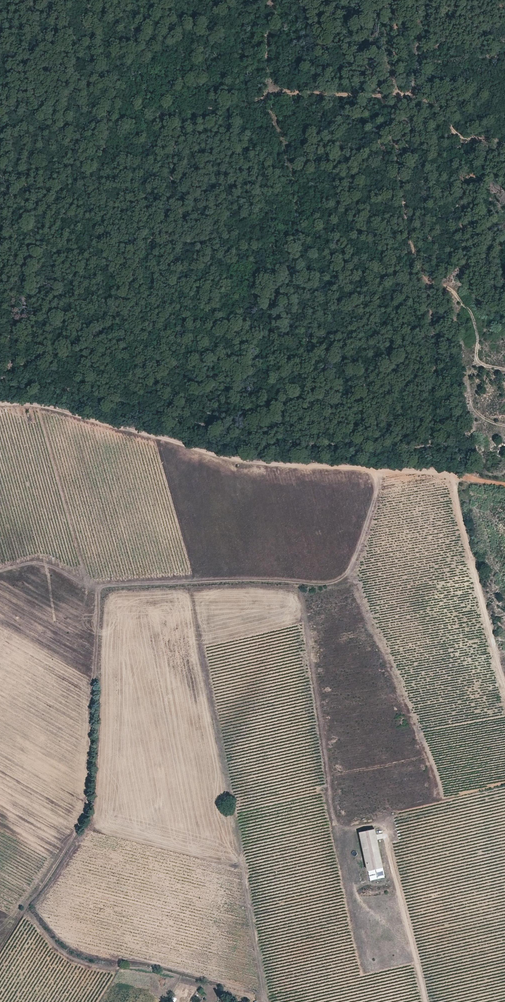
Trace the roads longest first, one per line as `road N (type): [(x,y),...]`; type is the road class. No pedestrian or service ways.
road 1 (track): [(0,405),(57,408),(233,457),(504,483)]
road 2 (track): [(400,0),(390,109),(413,253),(430,283),(432,472)]
road 3 (track): [(504,683),(451,474)]

